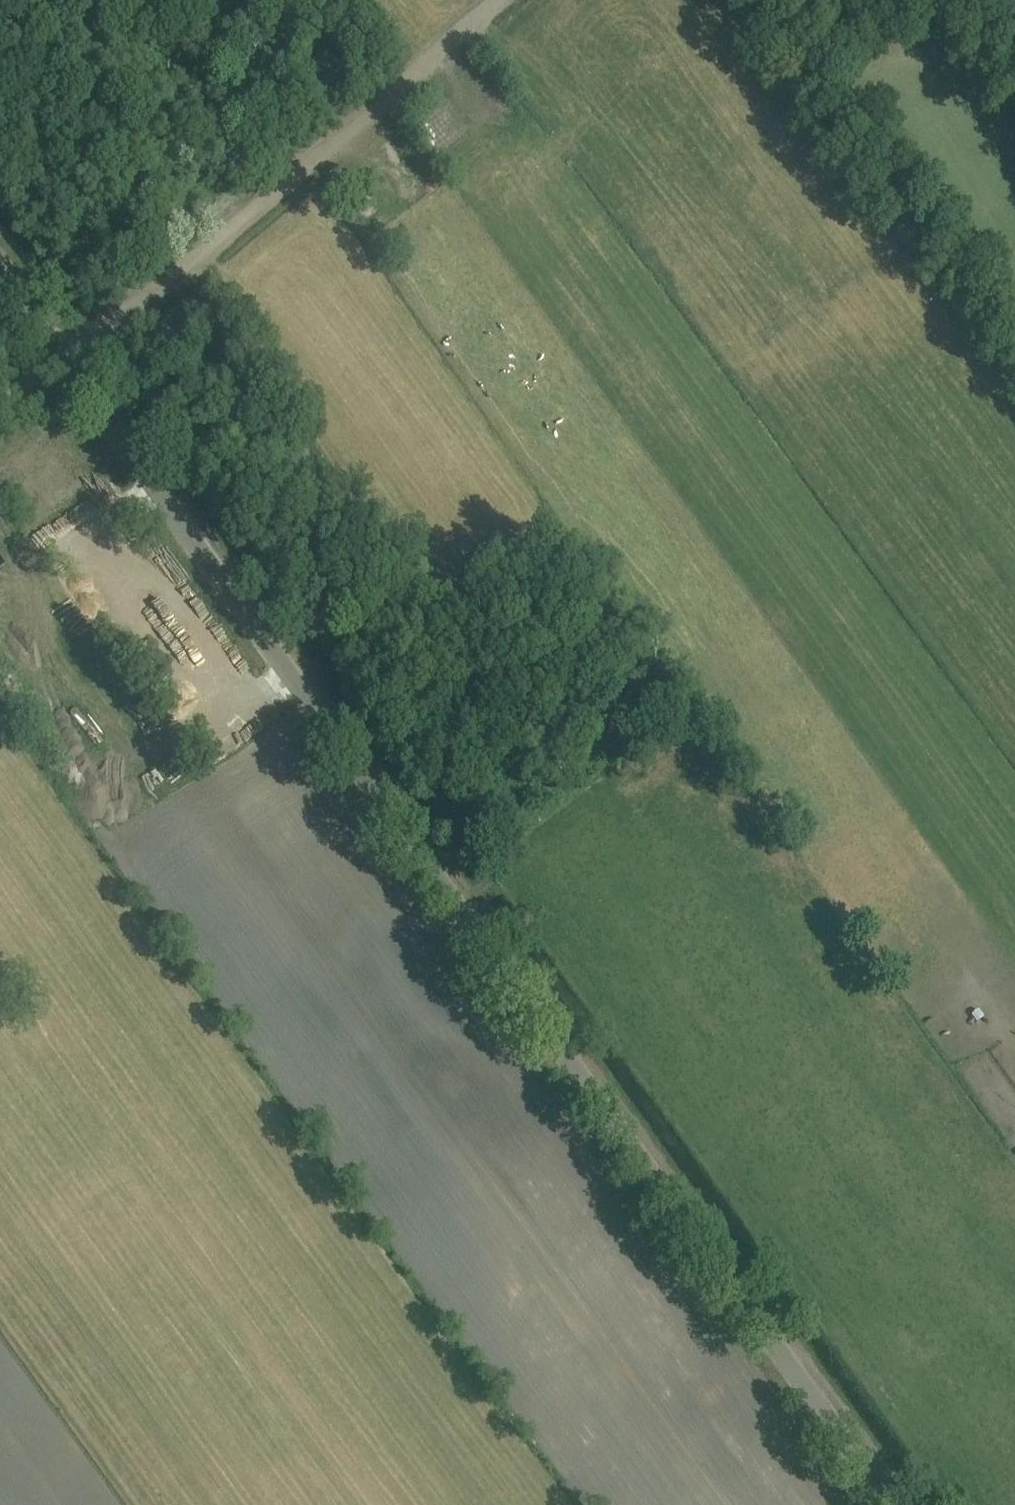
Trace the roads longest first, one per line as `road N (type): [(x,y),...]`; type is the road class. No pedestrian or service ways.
road 1 (unclassified): [(890,1504),(0,270)]
road 2 (track): [(0,407),(308,163),(497,0)]
road 3 (track): [(750,0),(1014,362)]

